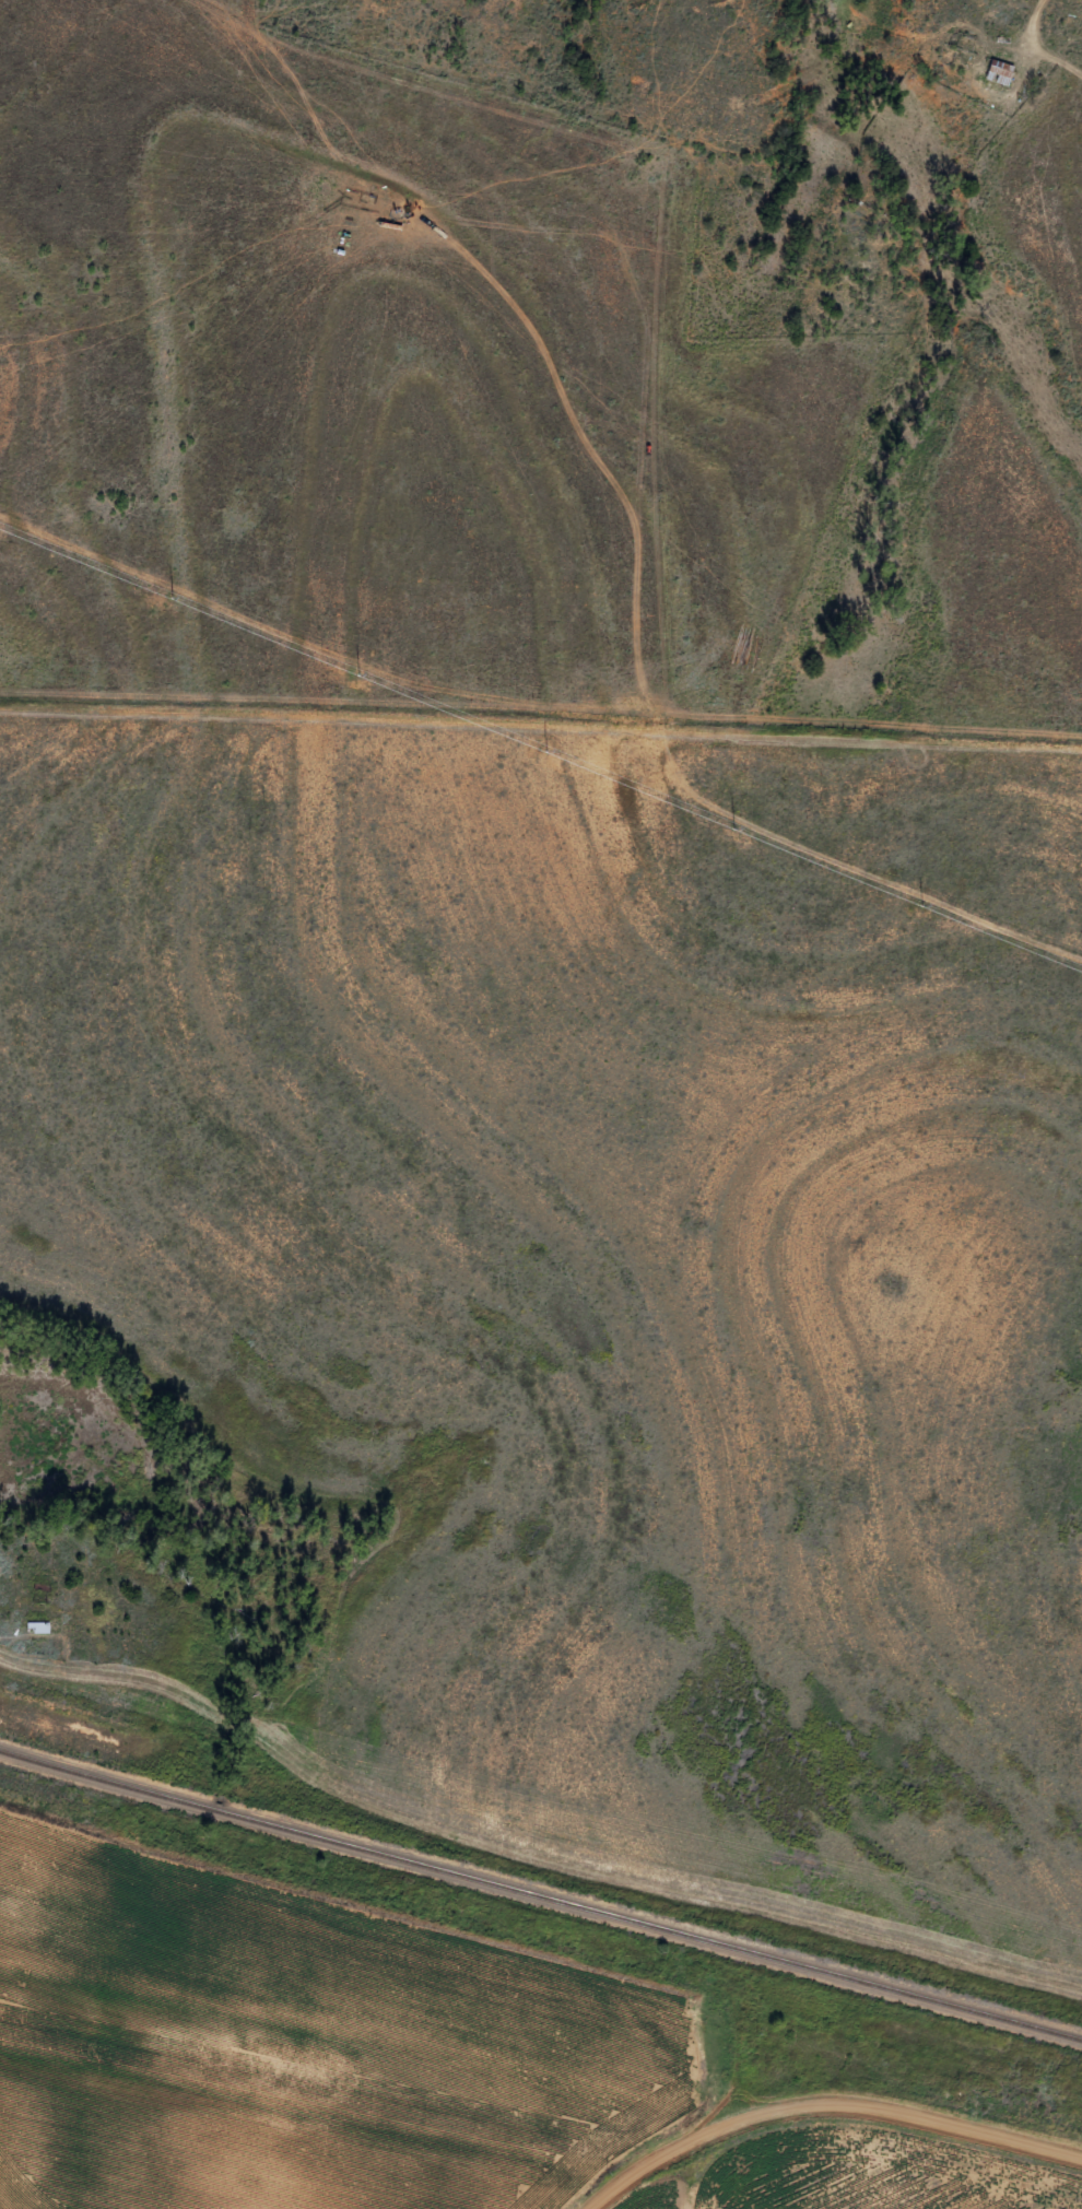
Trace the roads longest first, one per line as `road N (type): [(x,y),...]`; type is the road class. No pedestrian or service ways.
road 1 (residential): [(1081,2158),(914,2112),(808,2107),(704,2142),(599,2208)]

